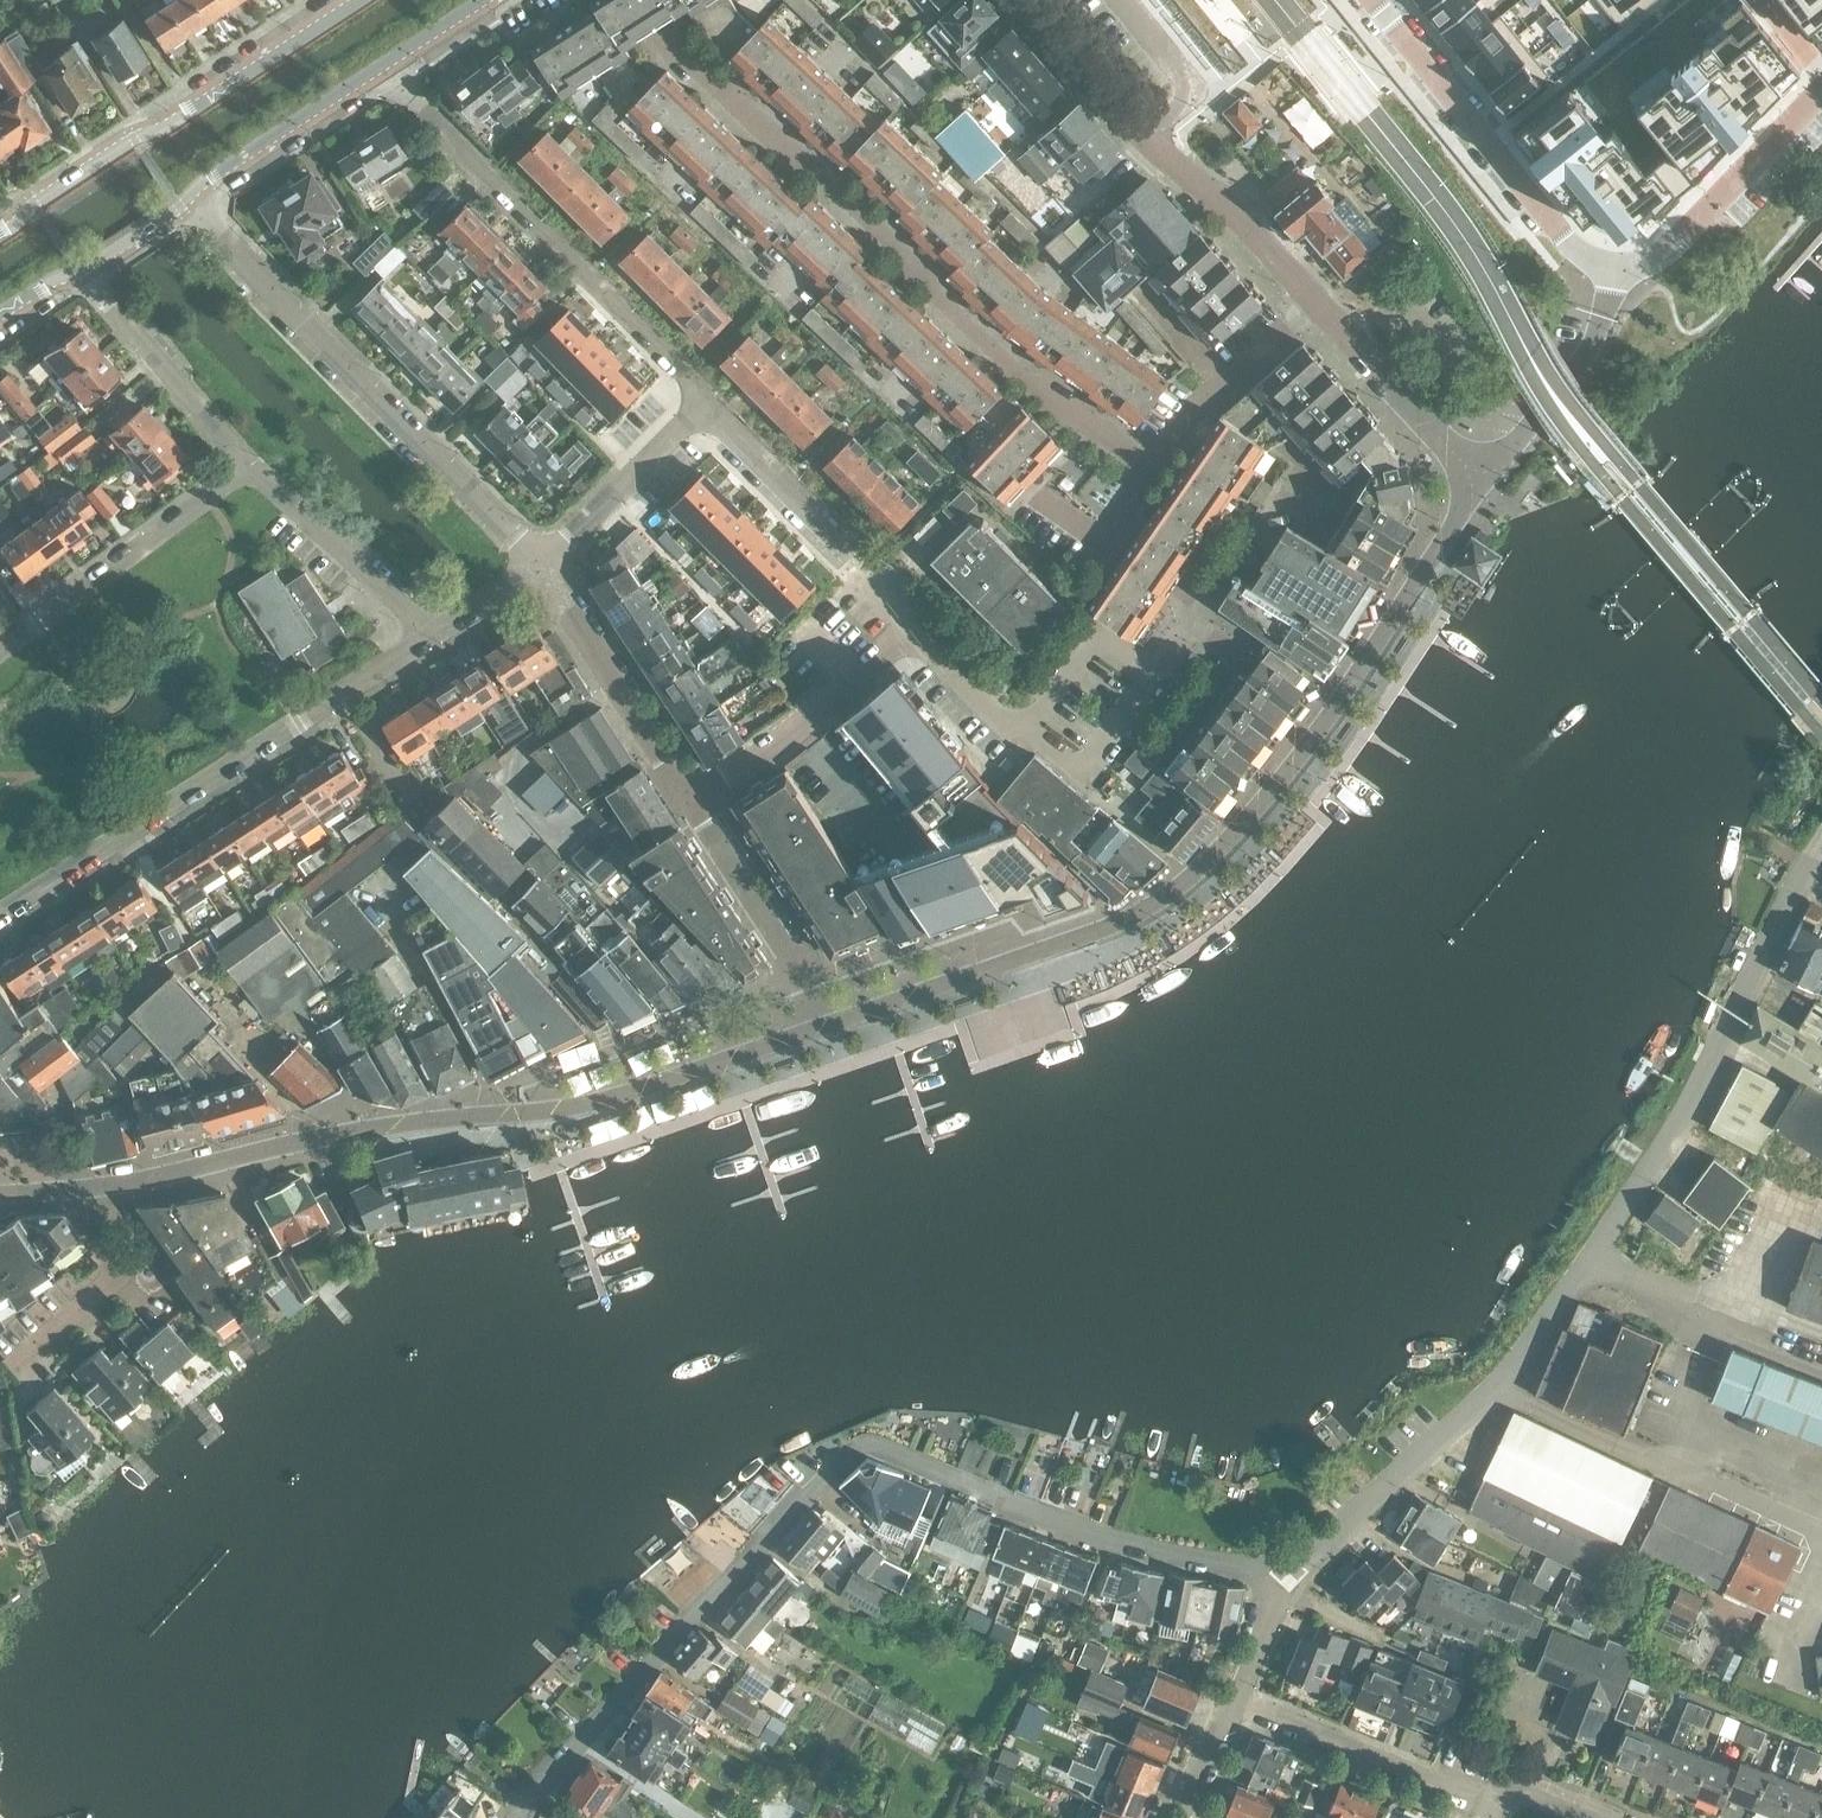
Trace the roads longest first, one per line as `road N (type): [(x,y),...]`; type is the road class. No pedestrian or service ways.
road 1 (residential): [(521,1817),(530,1797),(866,1437),(1116,1535),(1285,1577)]
road 2 (unclassified): [(1285,1577),(1325,1552),(1412,1468),(1500,1376),(1586,1263),(1687,1107),(1821,850)]
road 3 (residential): [(825,1021),(579,1106),(383,1127),(90,1188)]
road 4 (unclassified): [(1156,469),(998,348),(658,28),(639,0)]
road 5 (unclassified): [(0,918),(433,637)]
road 6 (unclassified): [(543,568),(189,200)]
road 7 (unclassified): [(383,68),(707,401)]
road 8 (residential): [(1323,304),(1237,212),(1148,139),(1024,0)]
road 9 (tertiary): [(358,0),(35,200),(0,230)]
road 10 (tertiary): [(1607,275),(1583,261),(1371,0)]
road 11 (residential): [(1125,920),(825,1021)]
road 12 (unclassified): [(248,466),(0,644)]
road 13 (unclassified): [(1469,471),(1469,504),(1324,723)]
road 14 (residential): [(1504,1802),(1234,1695)]
road 15 (tertiary): [(1607,275),(1650,264),(1680,243),(1821,90)]
road 16 (unclassified): [(1324,723),(1194,877),(1125,920)]
road 17 (unclassified): [(543,568),(696,800)]
road 18 (unclassified): [(696,800),(916,634)]
road 19 (unclassified): [(696,800),(825,1021)]
road 20 (unclassified): [(248,466),(82,273)]
road 21 (unclassified): [(433,637),(248,466)]
road 22 (unclassified): [(1607,275),(1589,337),(1507,447),(1469,471)]
road 23 (unclassified): [(1156,469),(1212,397),(1323,304)]
road 24 (tertiary): [(189,200),(219,171),(383,68)]
road 25 (unclassified): [(543,568),(707,401)]
road 26 (unclassified): [(1323,304),(1469,471)]
road 27 (unclassified): [(24,1358),(118,1282),(121,1269),(90,1188)]
road 28 (residential): [(1027,728),(1083,776),(1160,678)]
road 29 (residential): [(1160,678),(1103,634),(1027,728)]
road 30 (unclassified): [(707,401),(834,529)]
road 31 (unclassified): [(1324,723),(1197,626)]
road 32 (residential): [(916,634),(1023,733),(1027,728)]
road 33 (unclassified): [(1197,626),(1193,604),(1103,538)]
road 34 (unclassified): [(1183,1817),(1234,1695)]
road 35 (unclassified): [(433,637),(543,568)]
road 36 (tertiary): [(82,273),(189,200)]
road 37 (unclassified): [(1234,1695),(1285,1577)]
road 38 (tertiary): [(383,68),(489,0)]

